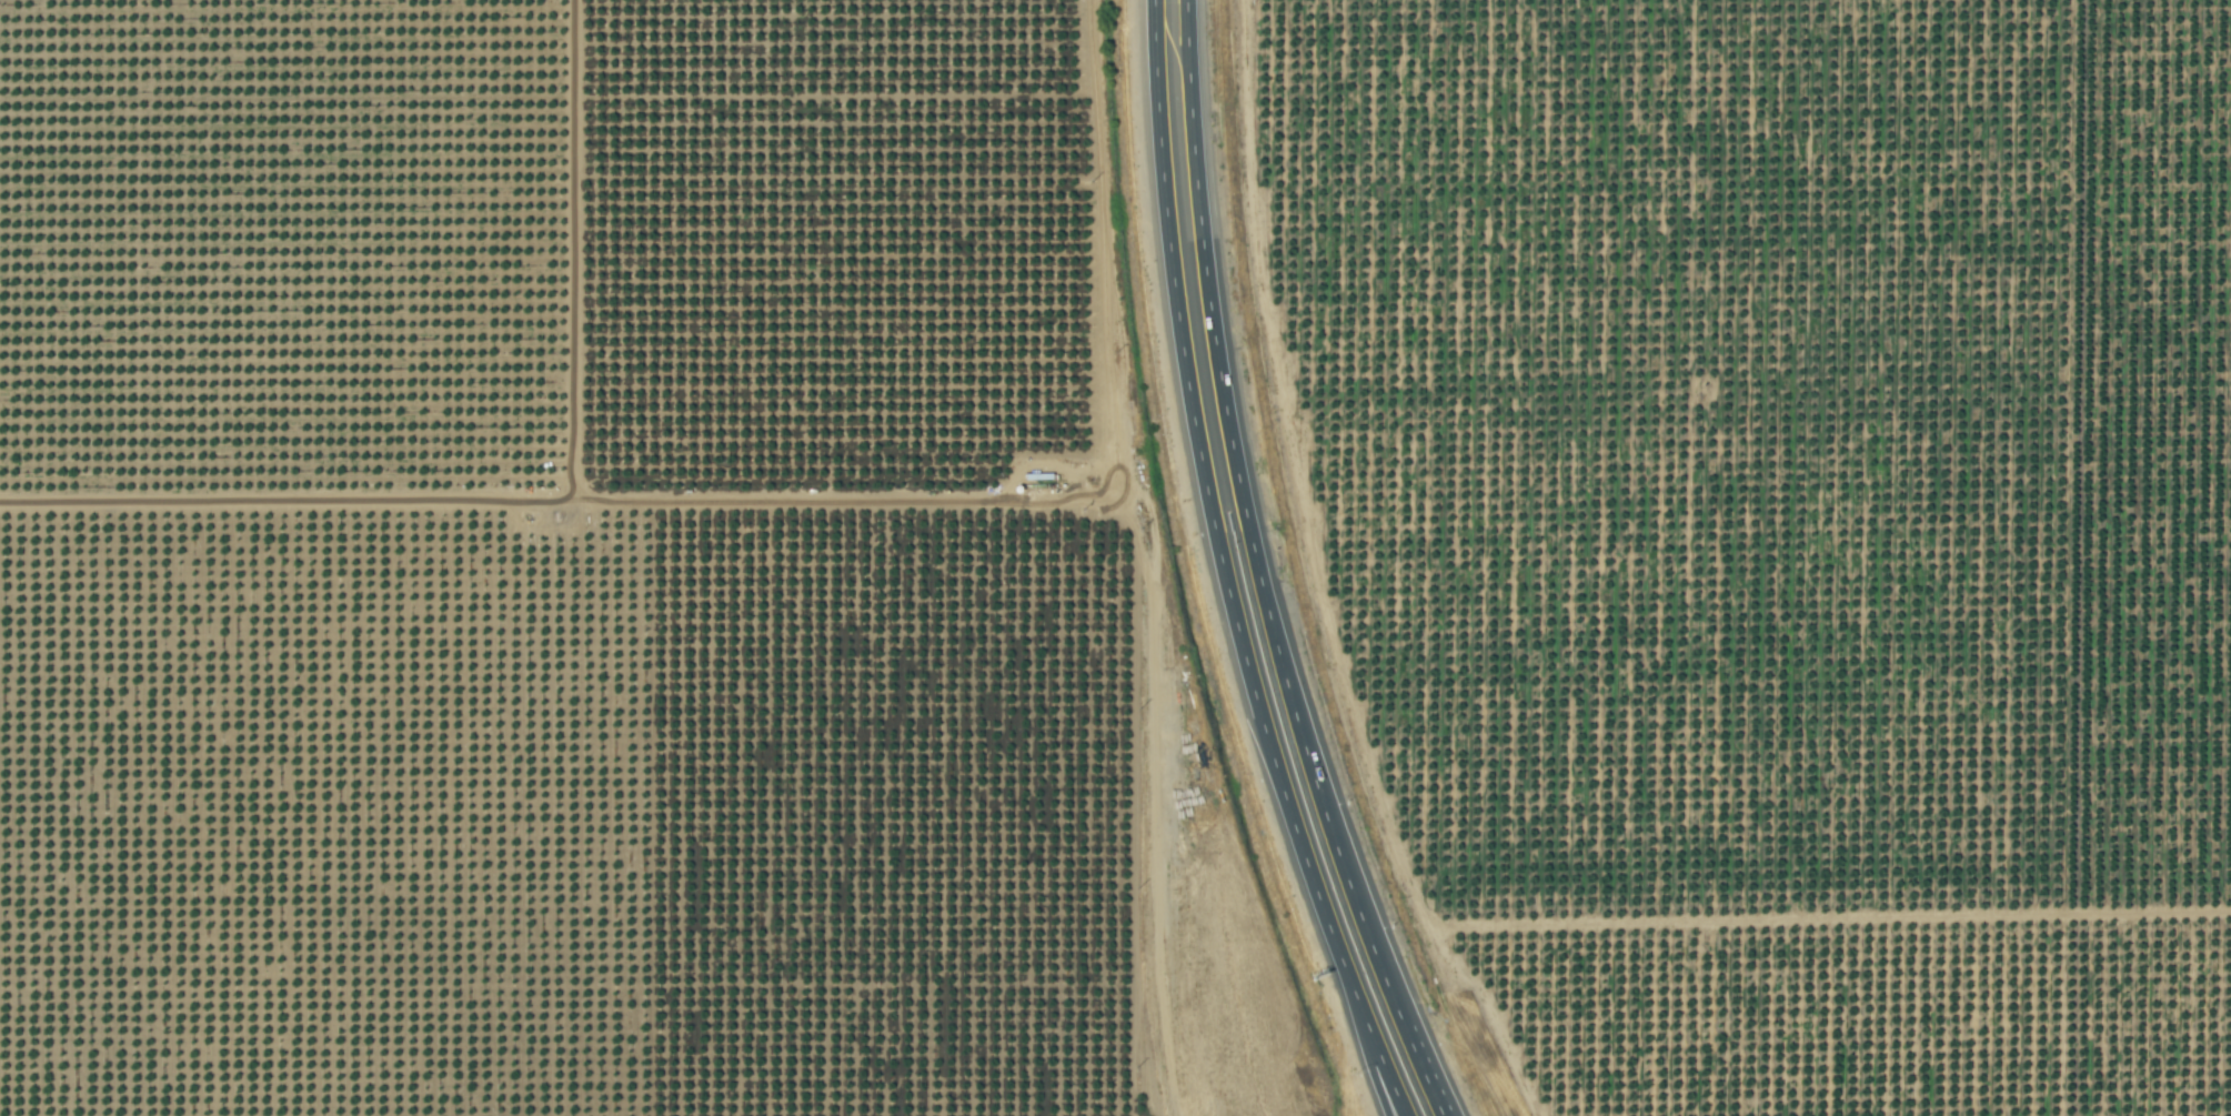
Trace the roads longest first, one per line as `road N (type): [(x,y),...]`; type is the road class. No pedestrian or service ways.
road 1 (track): [(1120,497),(0,503)]
road 2 (trunk): [(1224,495),(1217,545),(1279,783),(1404,1115)]
road 3 (trunk): [(1404,1027),(1326,821),(1250,539),(1224,495)]
road 4 (trunk): [(1170,34),(1187,265),(1224,495)]

